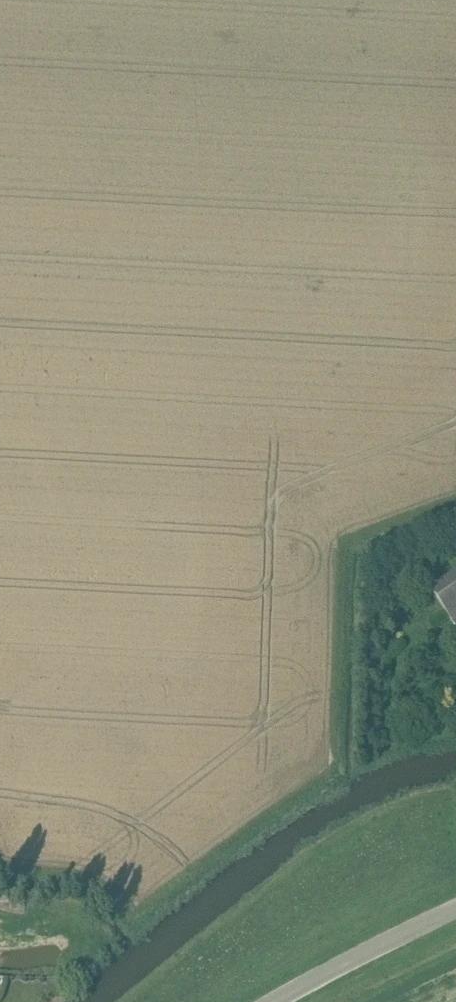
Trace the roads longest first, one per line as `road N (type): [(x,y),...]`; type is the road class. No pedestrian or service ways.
road 1 (unclassified): [(274,1001),(455,909)]

